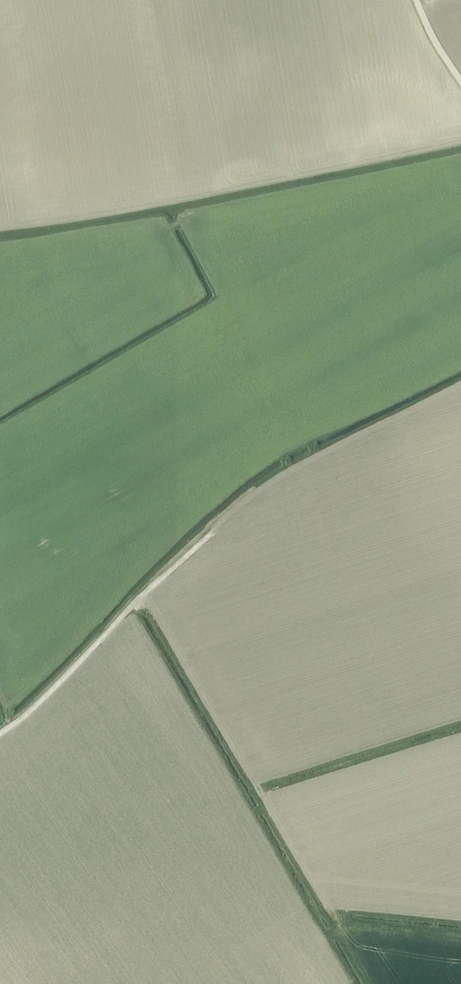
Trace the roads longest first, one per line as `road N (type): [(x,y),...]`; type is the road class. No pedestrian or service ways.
road 1 (track): [(0,733),(211,534)]

